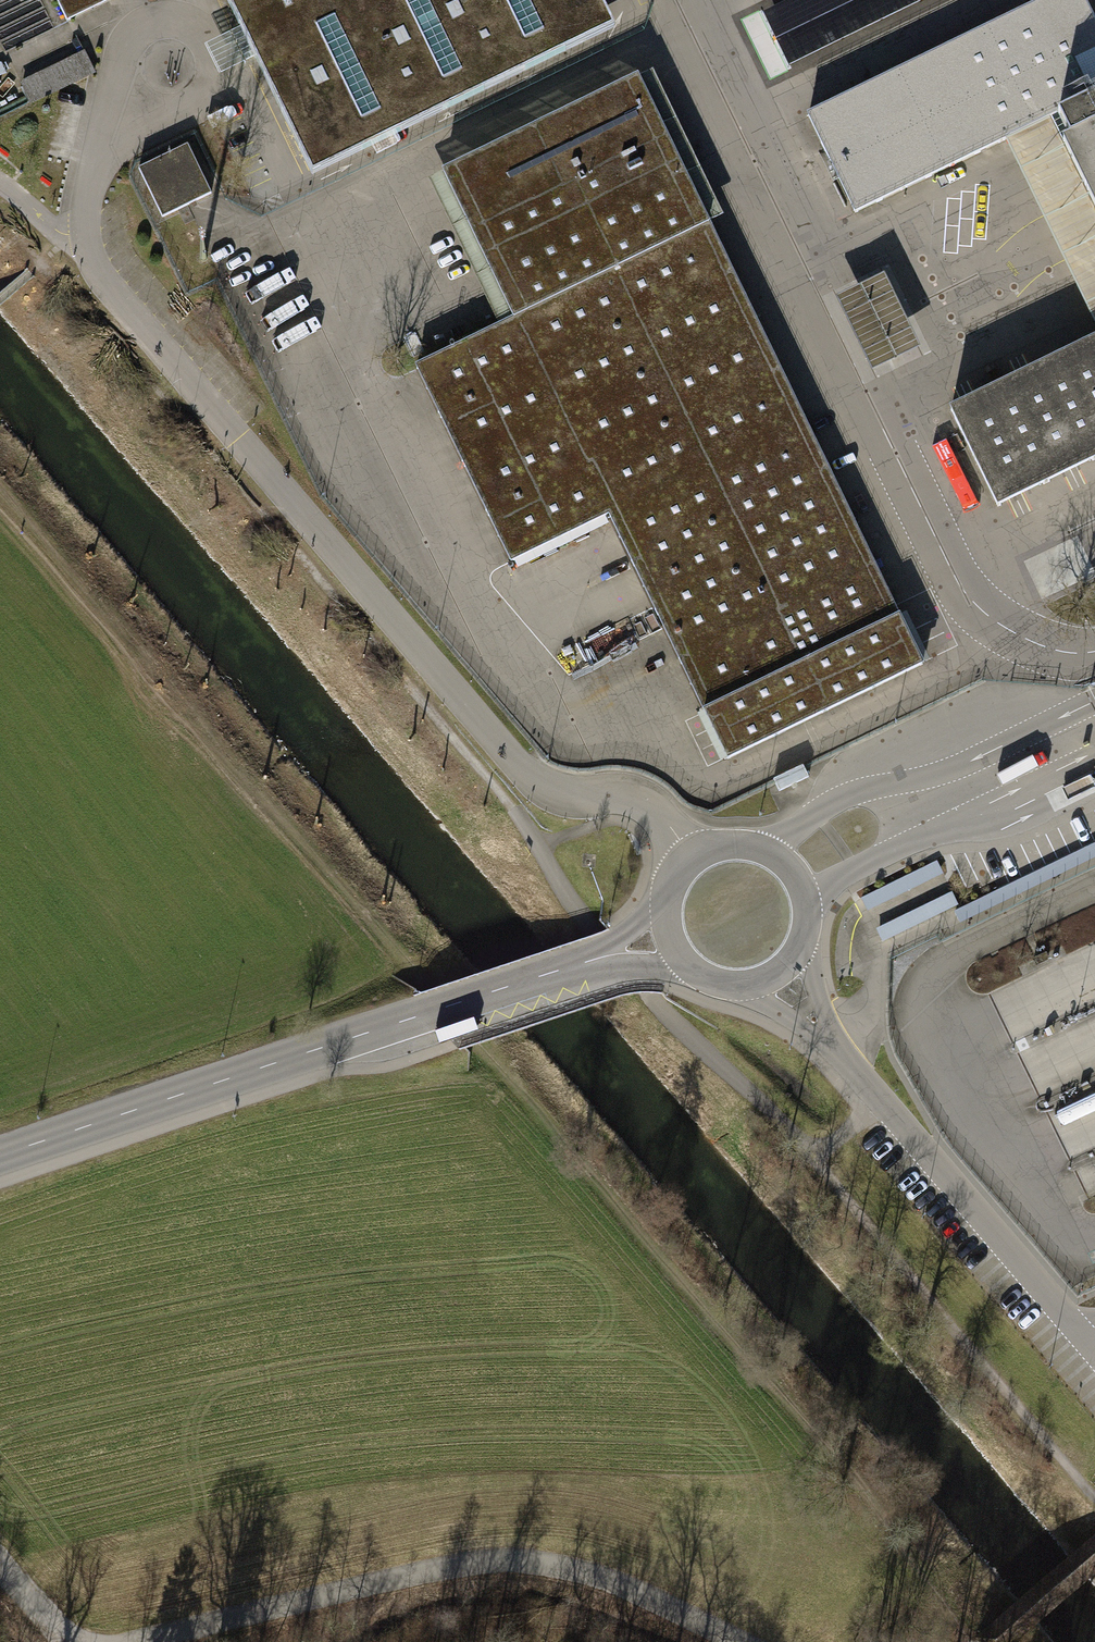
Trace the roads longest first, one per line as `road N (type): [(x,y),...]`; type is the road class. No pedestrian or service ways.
road 1 (unclassified): [(694,859),(654,808),(551,791),(518,768),(98,273),(84,234),(88,193),(129,86)]
road 2 (unclassified): [(0,1151),(669,938)]
road 3 (track): [(134,1641),(489,1559),(578,1569),(745,1641)]
road 4 (unclassified): [(781,970),(1094,1351)]
road 5 (track): [(812,1159),(1094,1491)]
road 6 (track): [(539,847),(562,889),(666,1017),(812,1159)]
road 7 (unclassified): [(129,86),(151,106),(181,108),(205,89),(206,46),(184,26),(155,25),(131,43),(125,72)]
road 8 (unclassified): [(781,970),(806,923),(792,873),(746,846),(694,859)]
road 9 (unclassified): [(669,938),(691,970),(726,985),(781,970)]

